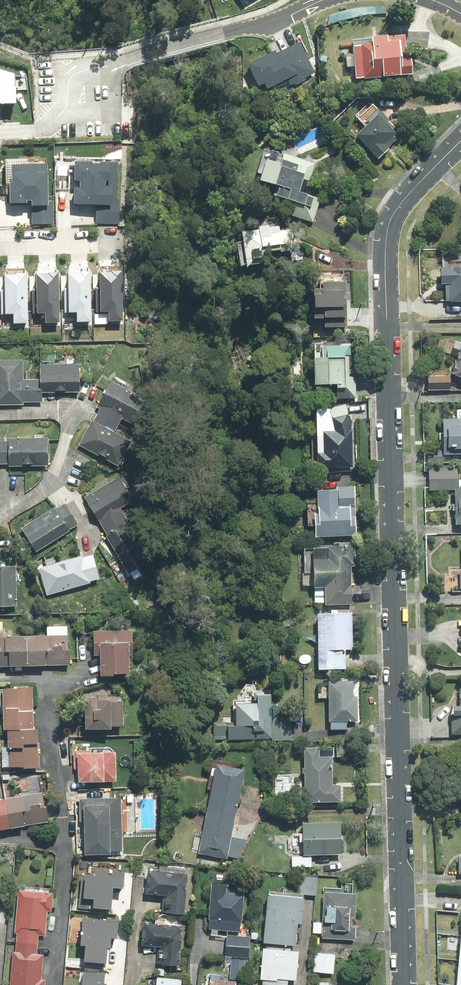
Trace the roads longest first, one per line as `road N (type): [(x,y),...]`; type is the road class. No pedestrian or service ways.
road 1 (residential): [(460,142),(397,209),(386,245),(405,984)]
road 2 (residential): [(325,0),(270,23),(86,69),(69,80),(63,113),(35,129)]

